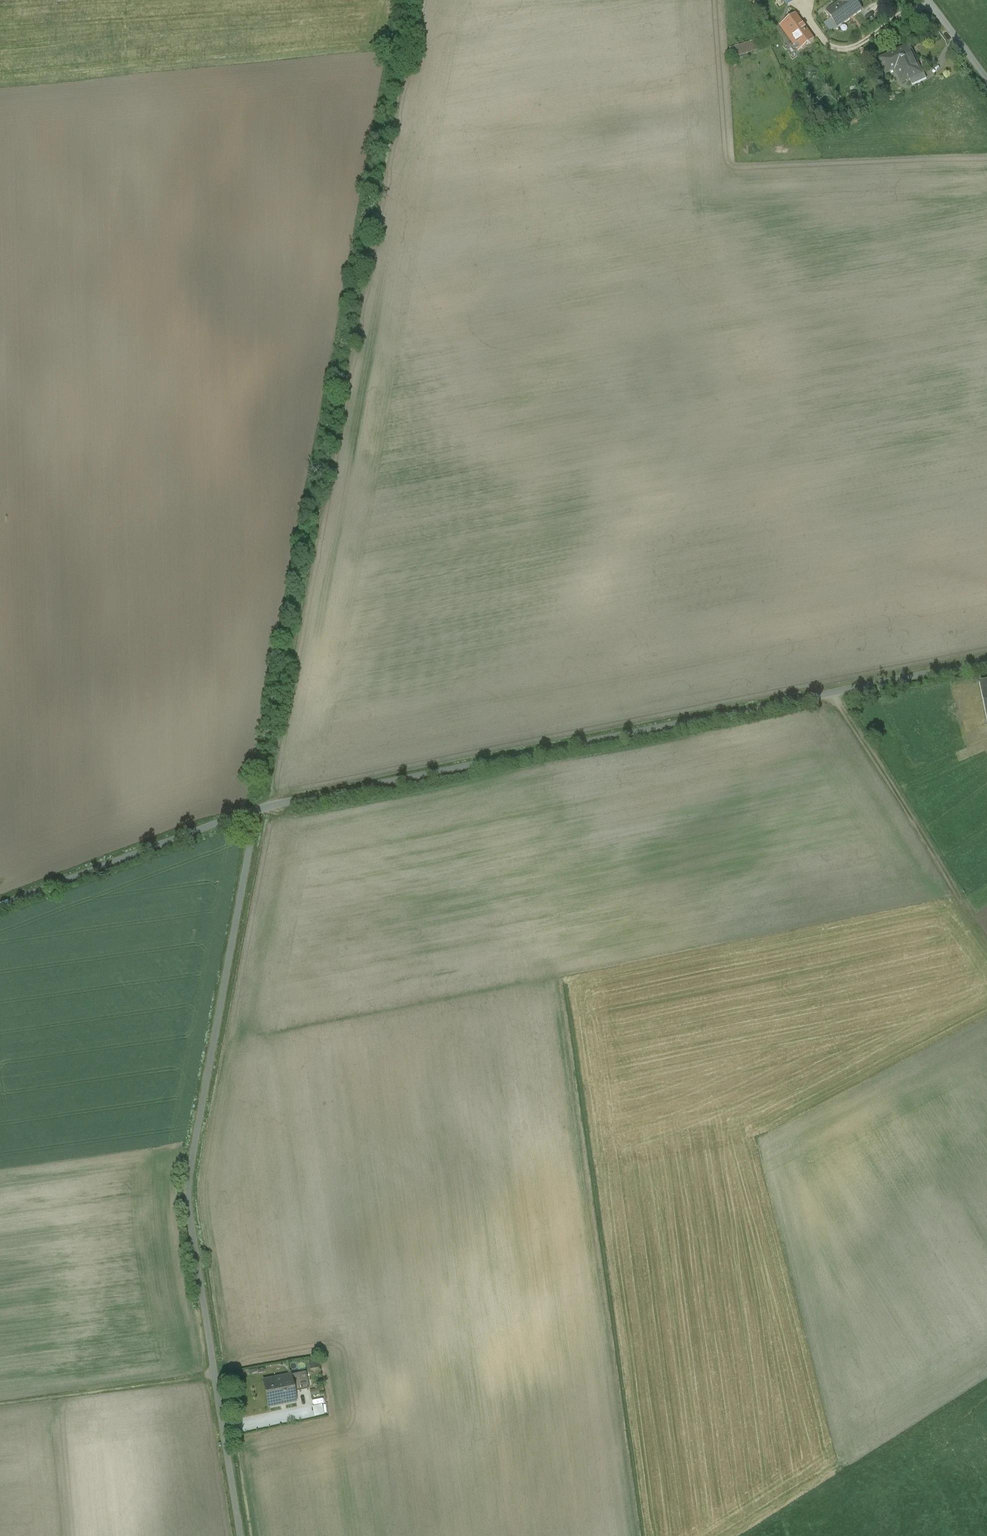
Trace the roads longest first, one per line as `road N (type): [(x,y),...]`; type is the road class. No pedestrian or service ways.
road 1 (unclassified): [(253,814),(986,663)]
road 2 (unclassified): [(236,1535),(183,1190),(253,814)]
road 3 (unclassified): [(0,902),(253,814)]

